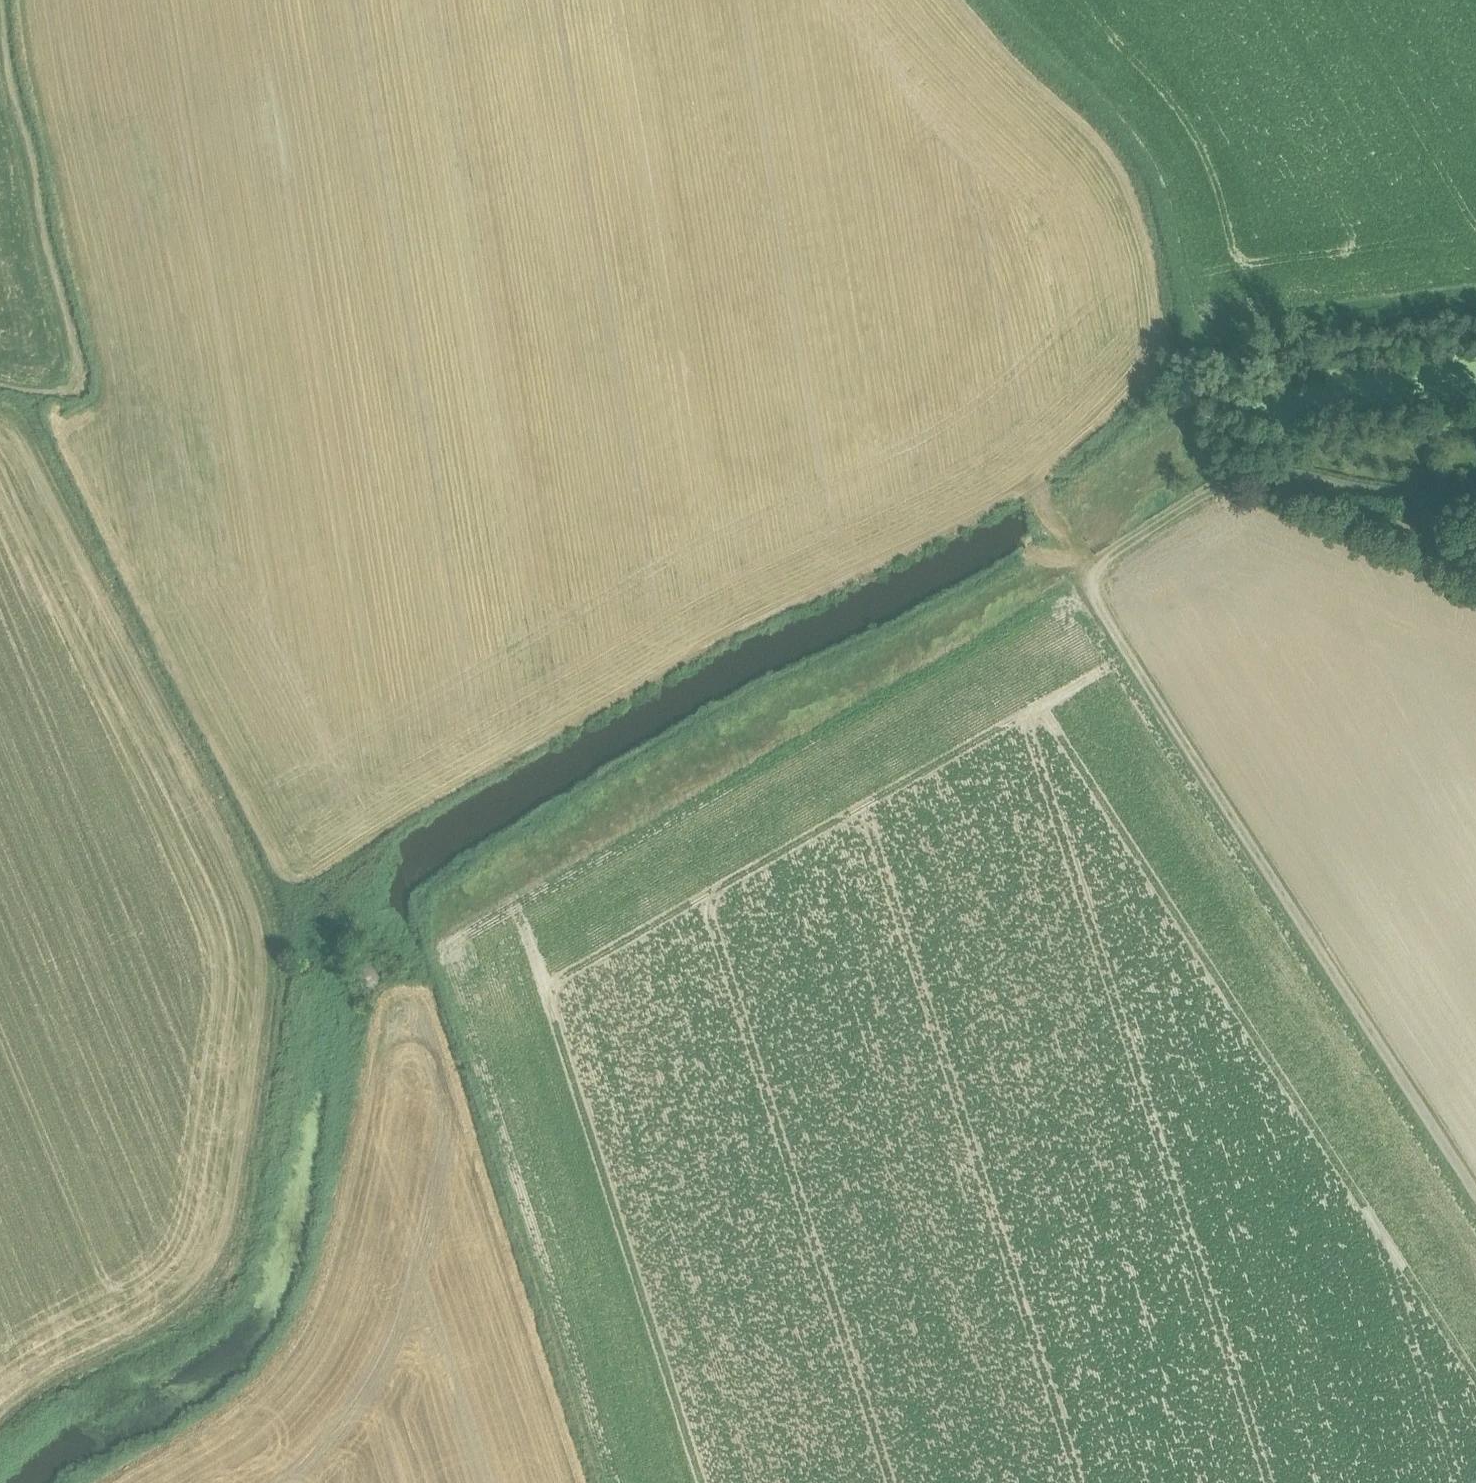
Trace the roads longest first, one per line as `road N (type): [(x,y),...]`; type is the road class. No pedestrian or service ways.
road 1 (track): [(1475,1191),(1133,661),(1105,612),(1097,574),(1125,545),(1243,481),(1475,504)]

